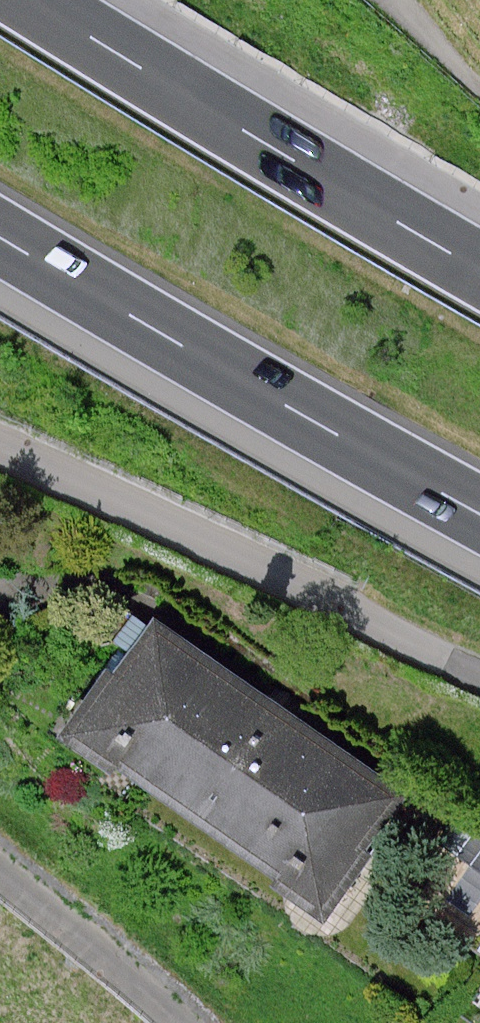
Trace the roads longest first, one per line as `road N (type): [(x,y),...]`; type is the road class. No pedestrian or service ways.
road 1 (motorway): [(0,234),(479,513)]
road 2 (residential): [(0,451),(479,658)]
road 3 (motorway): [(479,267),(37,0)]
road 4 (residential): [(172,1022),(0,878)]

